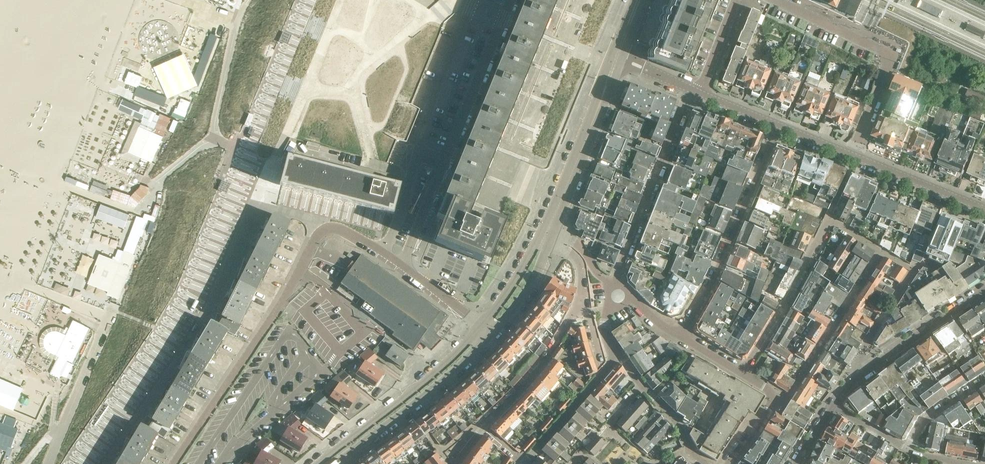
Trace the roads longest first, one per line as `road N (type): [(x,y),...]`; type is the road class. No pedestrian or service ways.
road 1 (residential): [(176,463),(318,237),(342,229),(384,252)]
road 2 (residential): [(742,372),(827,218),(880,250)]
road 3 (residential): [(775,0),(888,54),(852,157)]
road 4 (residential): [(777,125),(681,336)]
road 5 (secondary): [(482,325),(317,463)]
road 6 (residential): [(617,284),(691,90)]
road 7 (secondary): [(336,463),(493,333)]
road 8 (residential): [(880,250),(791,394),(772,396)]
road 9 (secondary): [(614,60),(549,227)]
road 10 (residential): [(440,163),(505,0)]
road 11 (residential): [(482,428),(544,359),(583,298)]
road 12 (residential): [(474,0),(417,155)]
road 13 (residential): [(861,372),(861,354),(913,271),(880,250)]
road 14 (residential): [(861,372),(984,288)]
road 15 (residential): [(984,214),(852,157)]
road 16 (residential): [(618,357),(524,462)]

